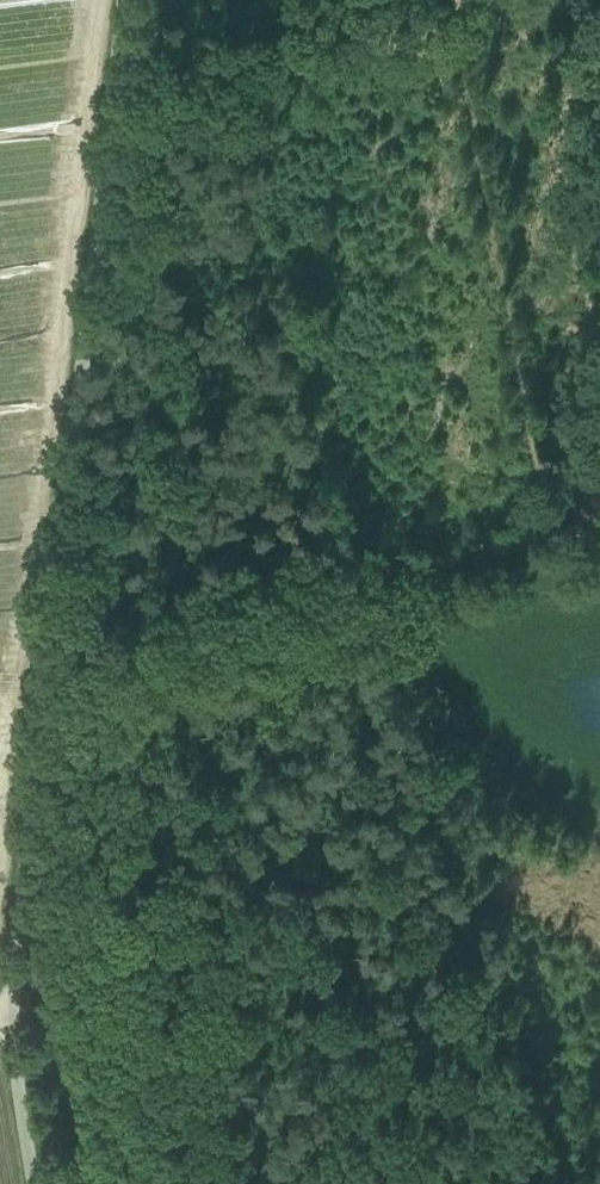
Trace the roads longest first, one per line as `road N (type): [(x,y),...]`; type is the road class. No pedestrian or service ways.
road 1 (track): [(125,0),(51,661)]
road 2 (track): [(51,661),(542,543),(599,541)]
road 3 (track): [(51,661),(11,1024)]
road 4 (track): [(35,1183),(11,1024)]

